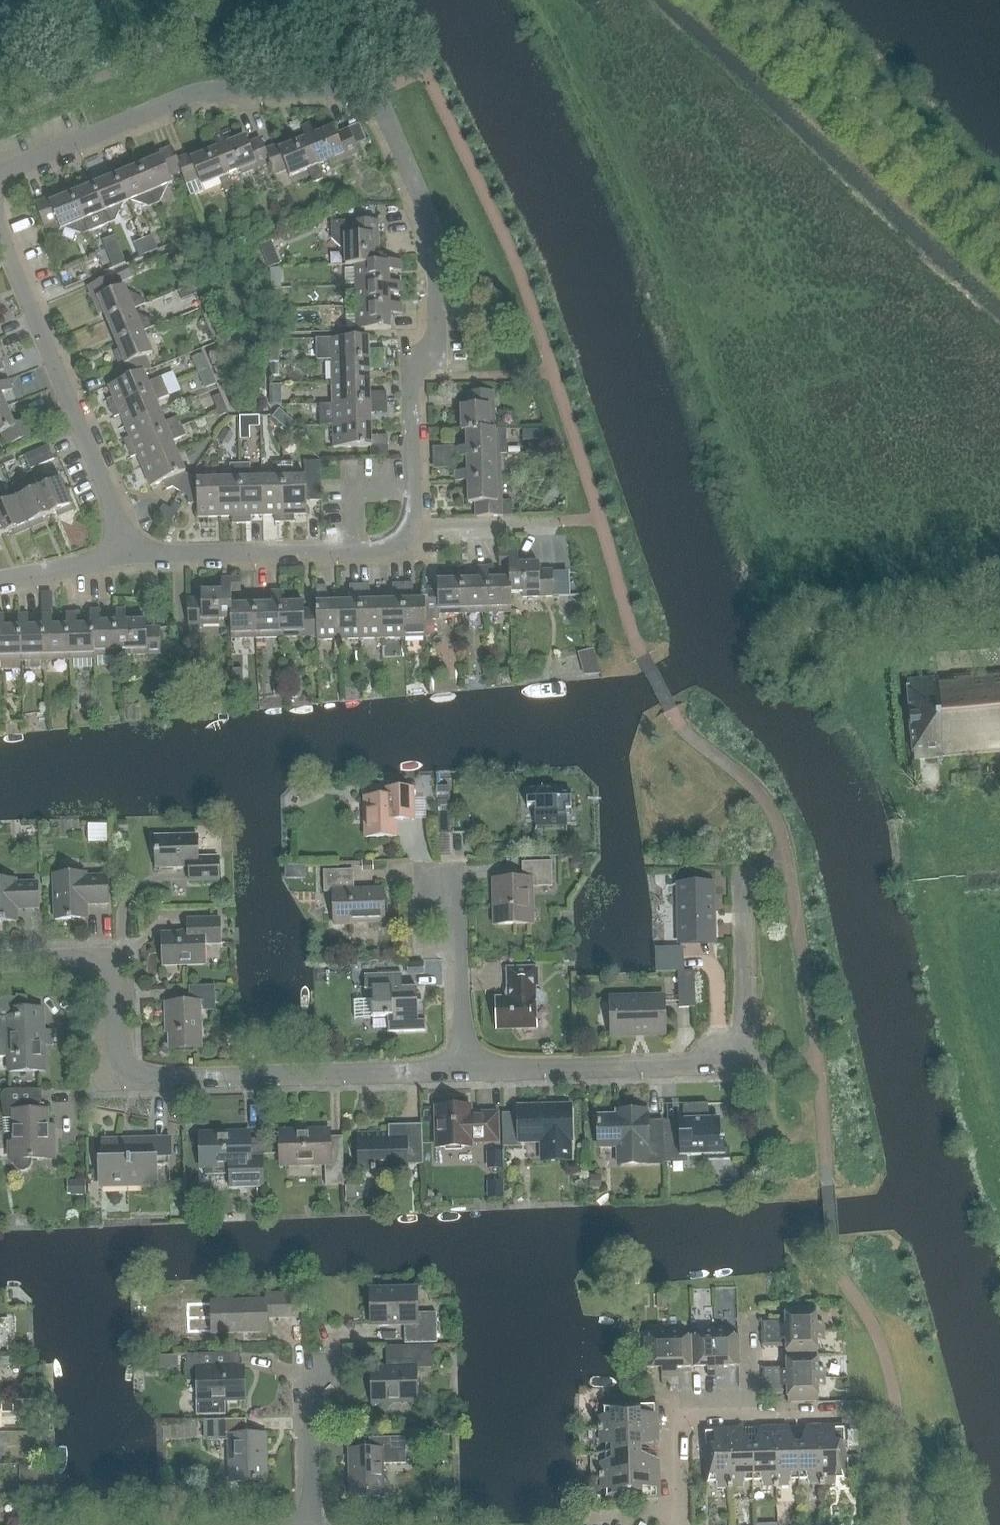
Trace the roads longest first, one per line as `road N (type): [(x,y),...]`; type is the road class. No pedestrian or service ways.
road 1 (residential): [(390,544),(410,525),(409,379),(437,336),(436,245),(390,123),(372,96),(337,87),(198,91),(0,173)]
road 2 (residential): [(0,959),(94,965),(108,987),(119,1055),(142,1073),(464,1067)]
road 3 (residential): [(464,1067),(726,1057),(743,1025),(740,875)]
road 4 (residential): [(0,237),(126,555)]
road 5 (residential): [(126,555),(390,544)]
road 6 (residential): [(464,1067),(460,924),(439,886)]
road 7 (residential): [(677,1524),(673,1417),(752,1415)]
road 8 (residential): [(307,1524),(309,1390),(322,1371)]
road 9 (residential): [(0,579),(126,555)]

